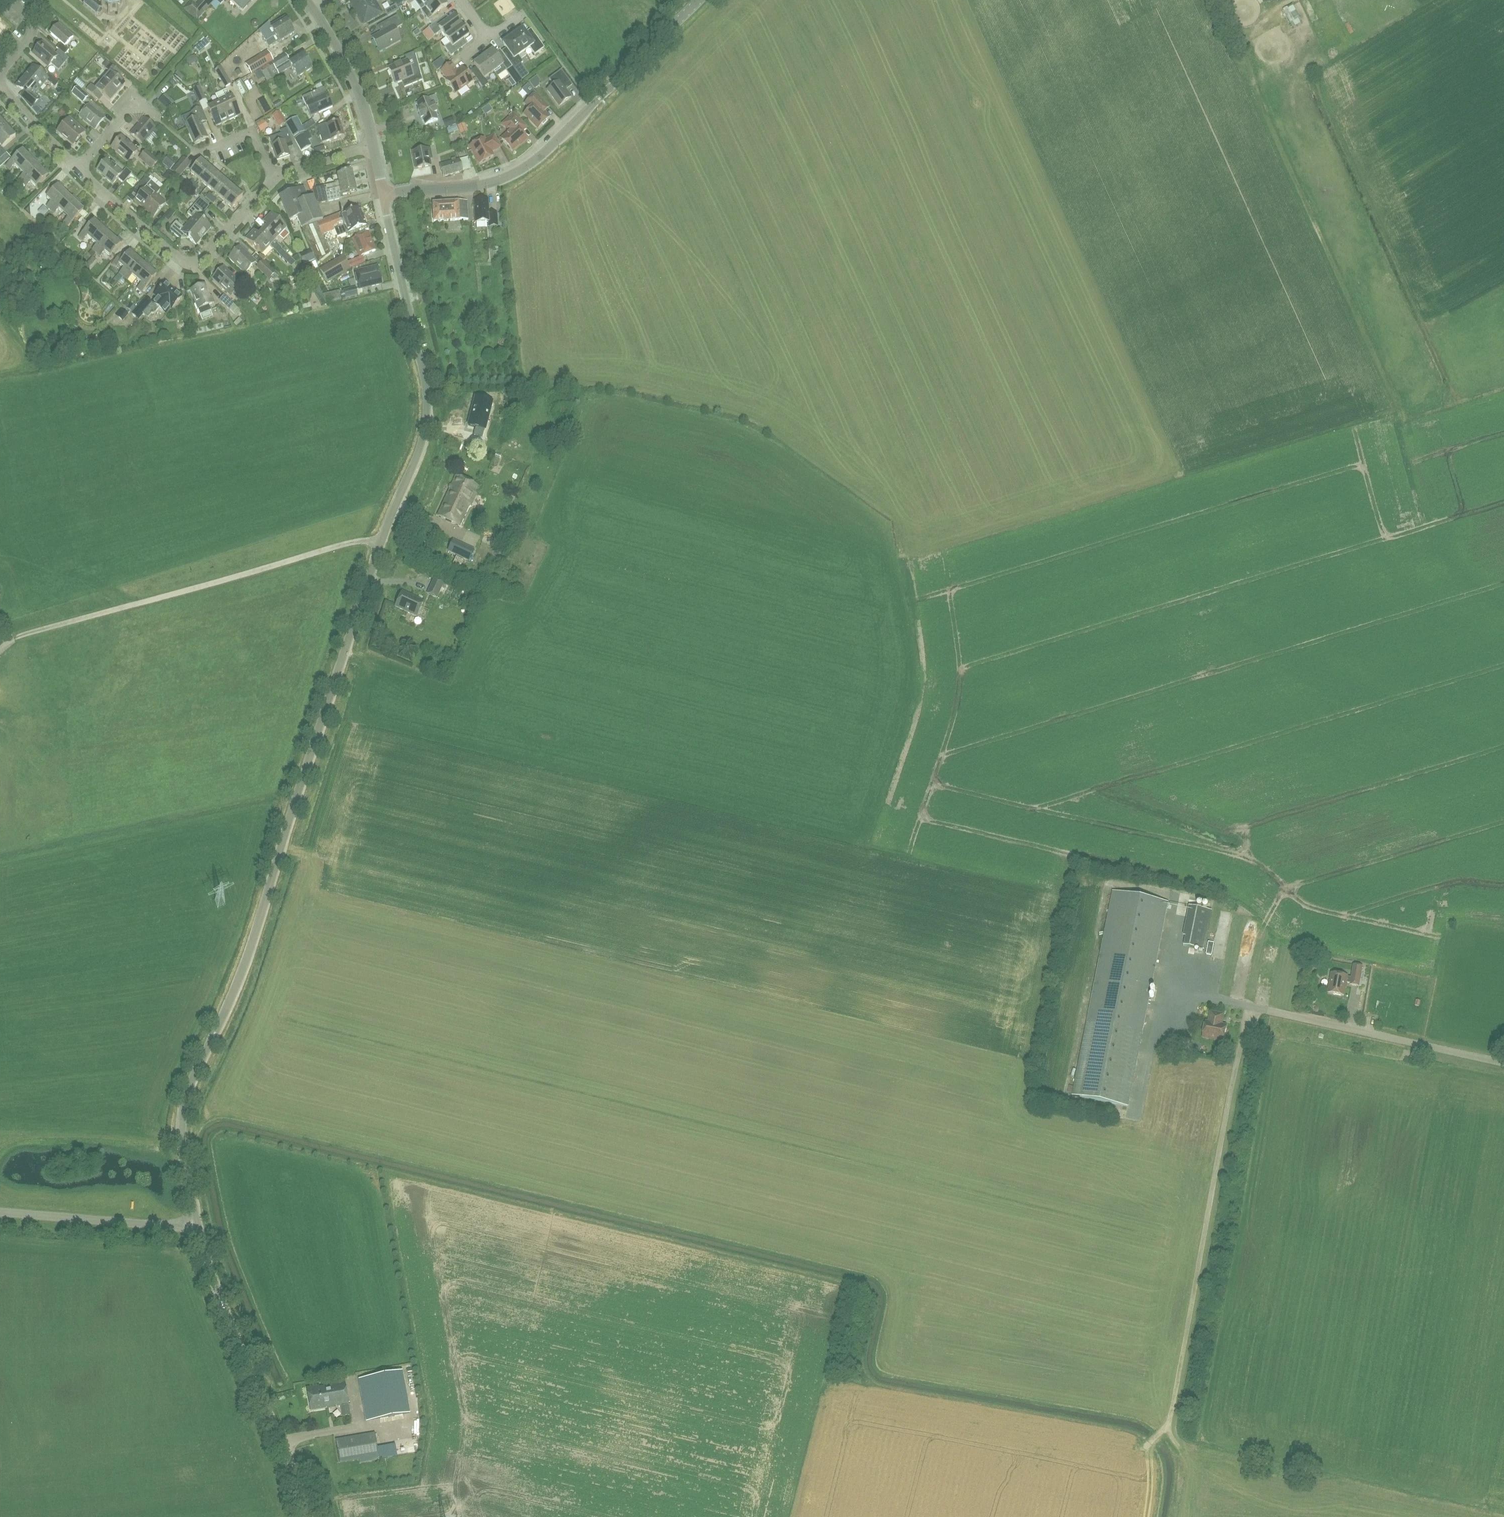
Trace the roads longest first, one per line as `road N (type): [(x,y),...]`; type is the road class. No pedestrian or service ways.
road 1 (tertiary): [(309,1516),(210,1268),(181,1133),(185,1098),(250,949),(380,543),(426,427),(427,394),(384,195)]
road 2 (track): [(1249,1006),(1169,1424),(1154,1440)]
road 3 (tertiary): [(384,195),(475,186),(522,169),(699,0)]
road 4 (residential): [(78,169),(137,102),(200,154),(251,131),(274,179)]
road 5 (residential): [(274,179),(188,262),(78,169)]
road 6 (tertiary): [(374,146),(359,90),(310,5)]

